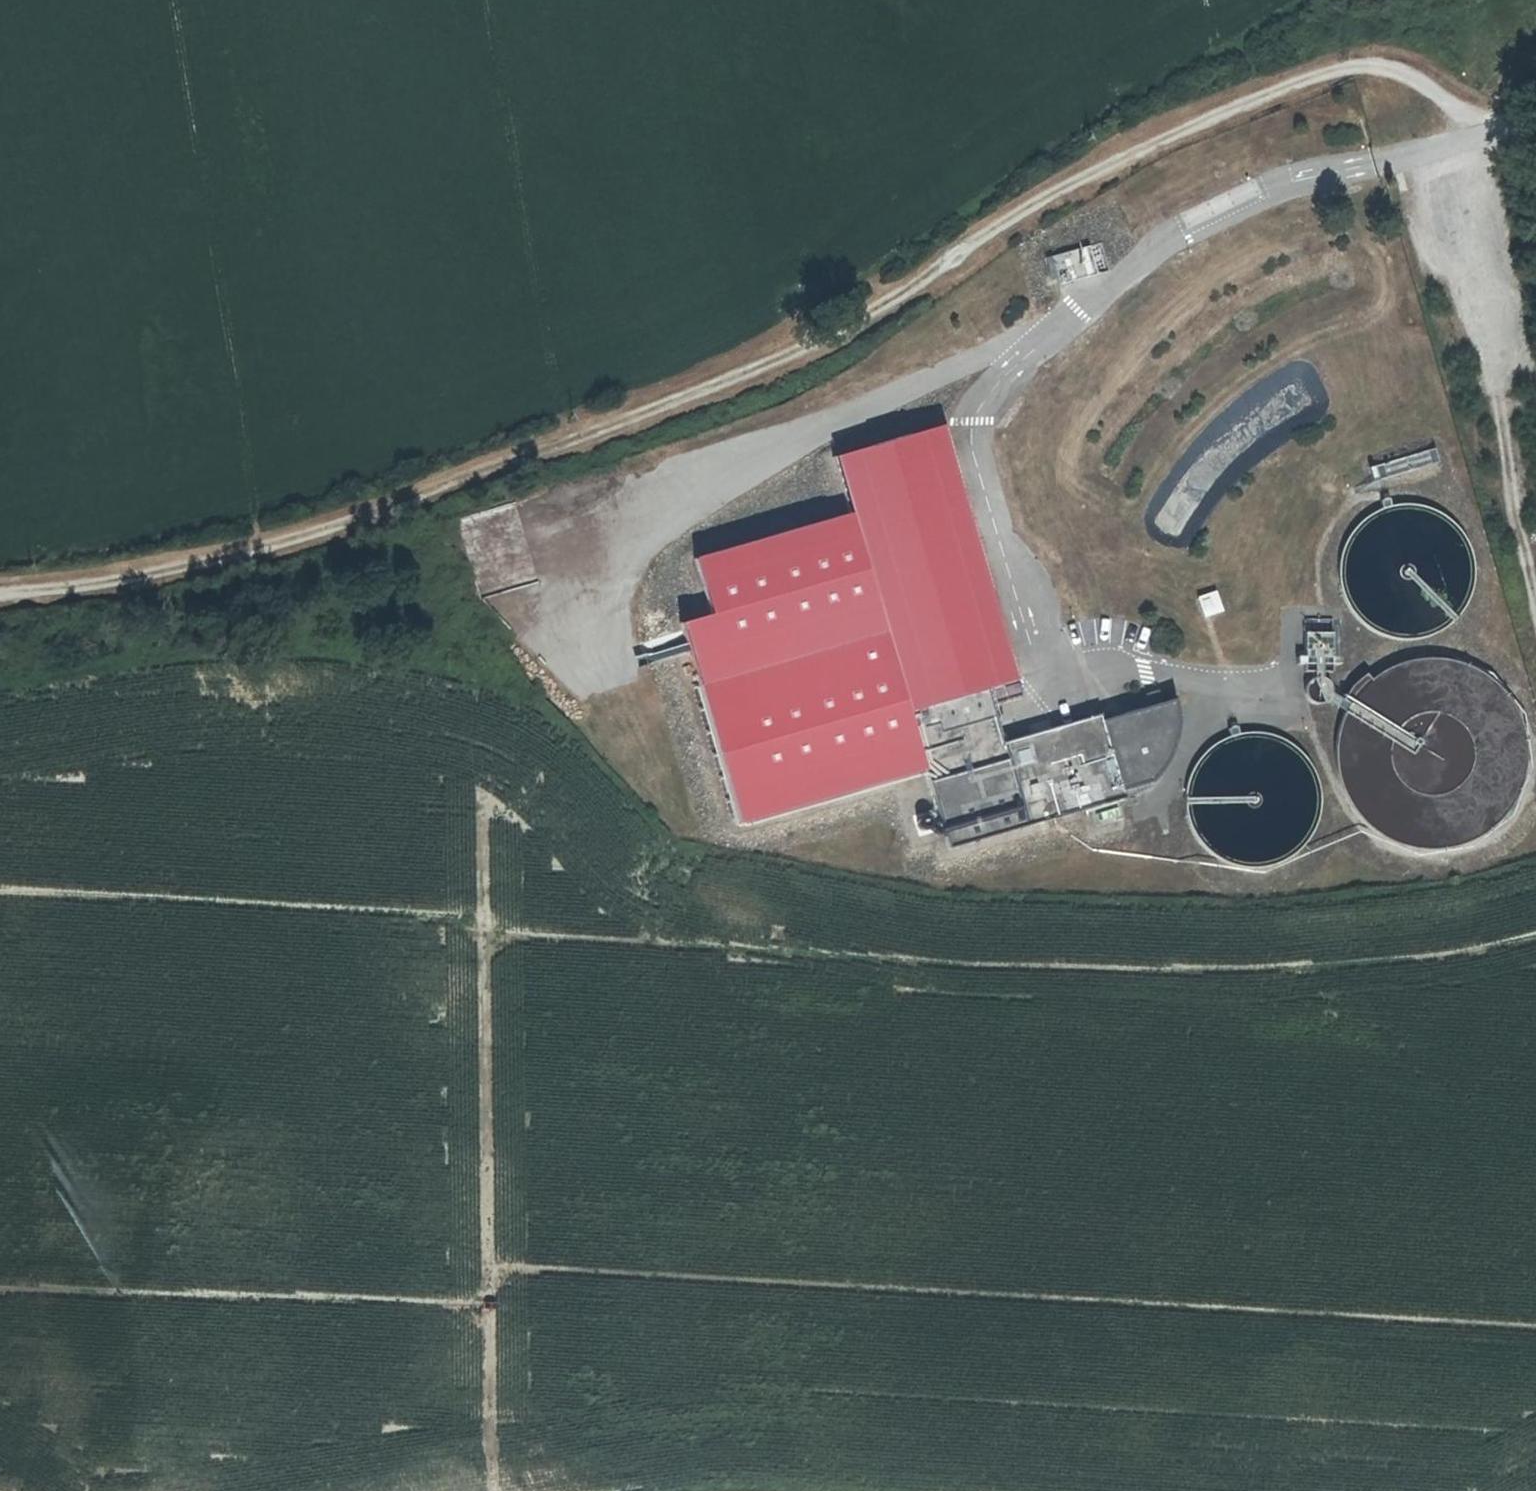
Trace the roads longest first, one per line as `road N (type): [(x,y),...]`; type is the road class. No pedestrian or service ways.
road 1 (track): [(0,595),(149,575),(274,545),(795,353),(884,306),(1077,180),(1335,69),(1373,66),(1412,78),(1500,137)]
road 2 (unclassified): [(1374,165),(1535,124)]

